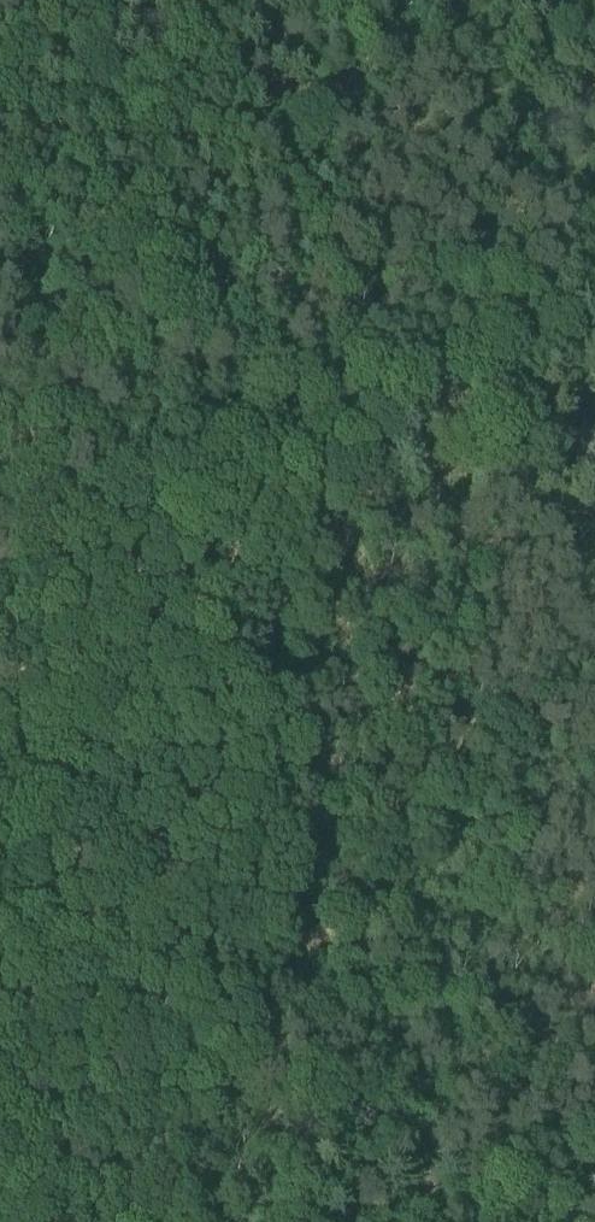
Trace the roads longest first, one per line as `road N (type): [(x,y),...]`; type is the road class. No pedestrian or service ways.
road 1 (track): [(0,502),(594,314)]
road 2 (track): [(425,1221),(594,1180)]

